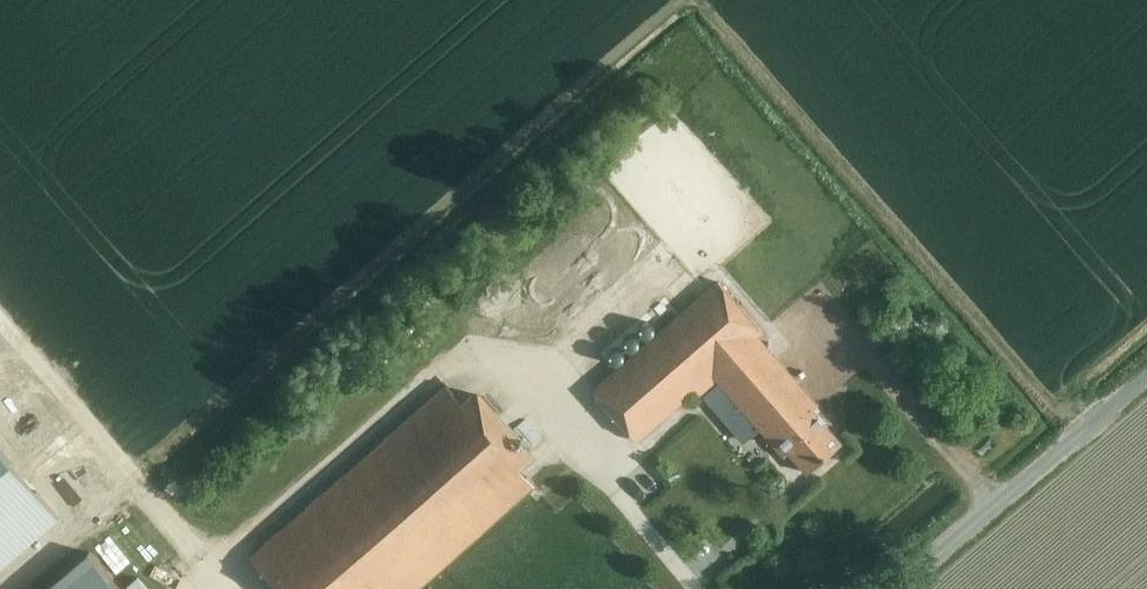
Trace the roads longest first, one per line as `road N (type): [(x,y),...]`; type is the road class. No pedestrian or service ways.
road 1 (unclassified): [(903,588),(1146,376)]
road 2 (track): [(0,324),(205,566)]

